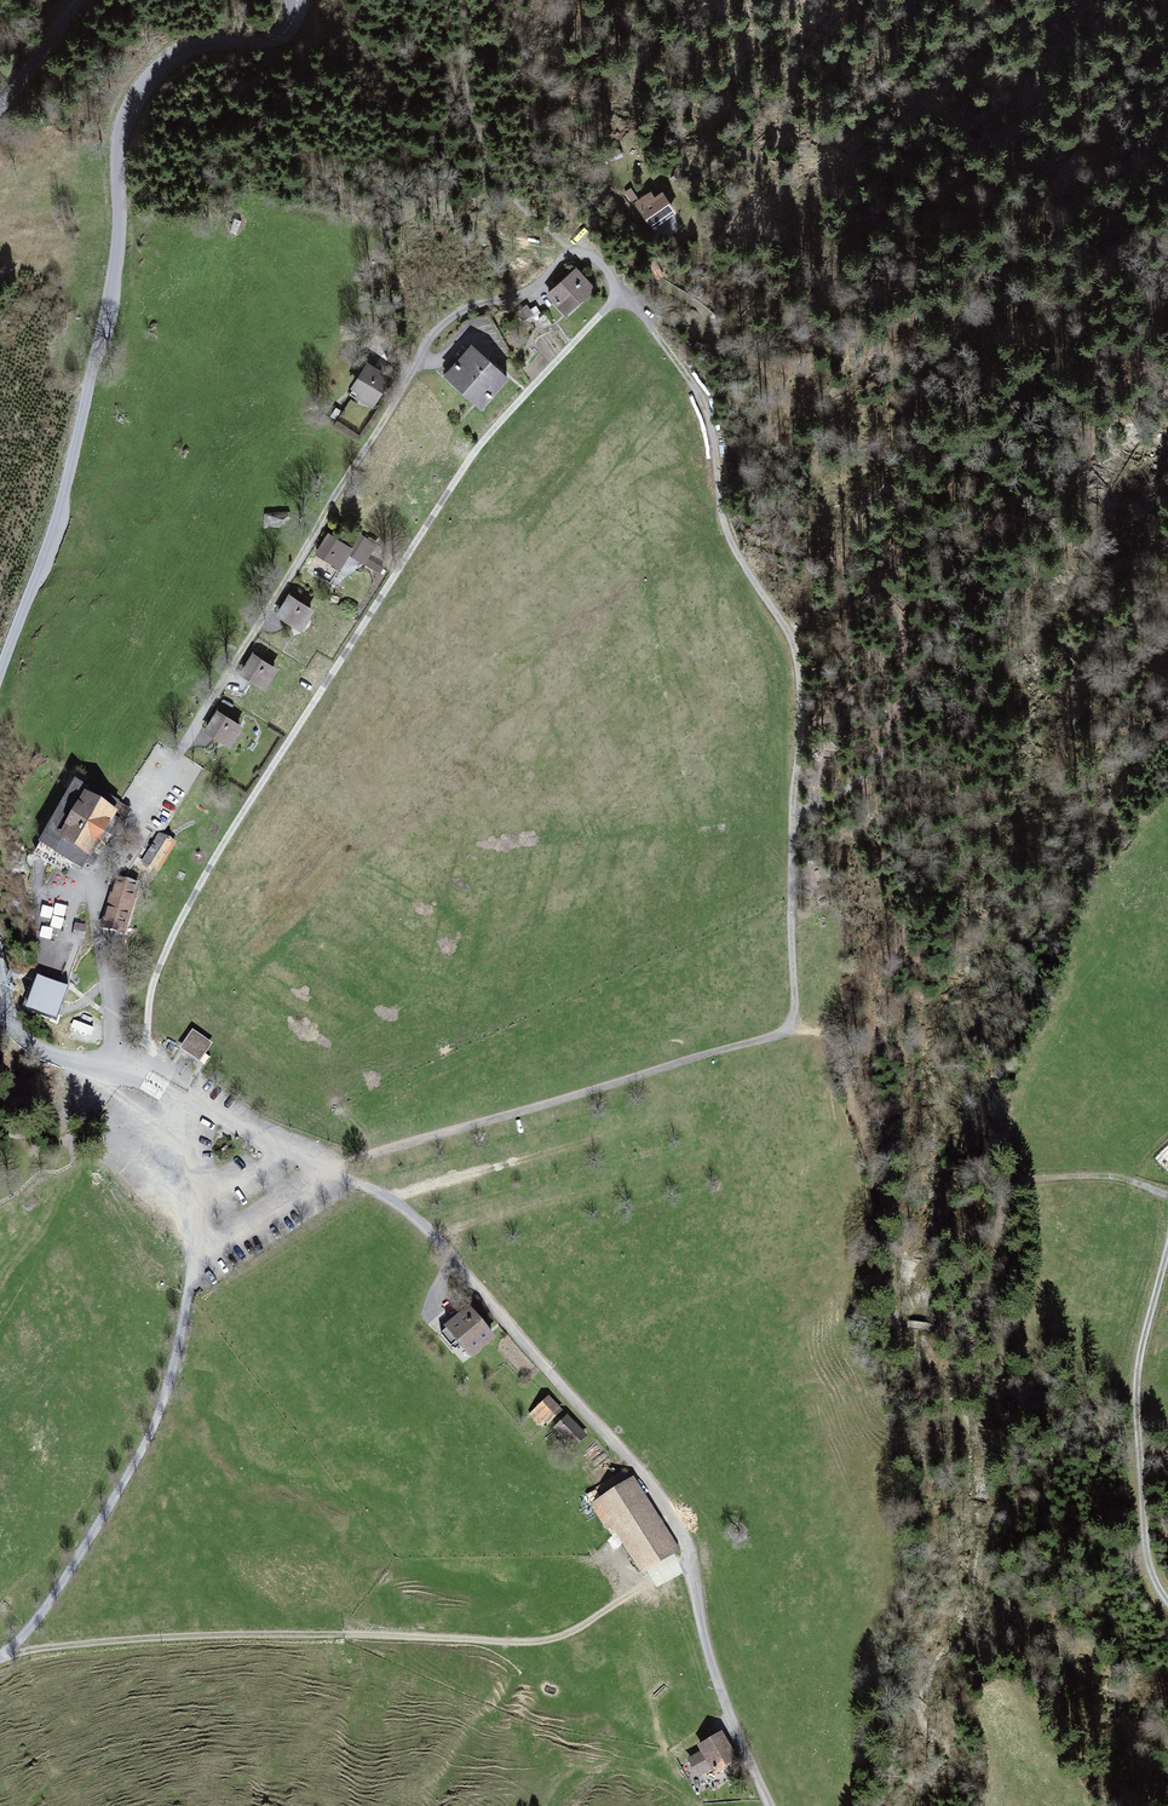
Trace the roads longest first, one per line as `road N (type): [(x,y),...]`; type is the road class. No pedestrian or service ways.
road 1 (track): [(332,1170),(793,1028),(815,1034),(860,1104),(893,1251),(897,1310),(909,1325),(939,1327),(966,1351),(978,1345),(994,1282),(1006,1191),(1021,1179),(1109,1175),(1167,1194)]
road 2 (unclassified): [(0,674),(61,504),(107,307),(118,239),(116,157),(129,106),(184,50),(280,35),(295,17),(296,0)]
road 3 (track): [(332,1170),(415,1218),(456,1260),(679,1523),(724,1703),(766,1805)]
road 4 (track): [(793,1028),(799,699),(789,637),(734,539),(701,399),(621,289)]
road 5 (track): [(0,1660),(178,1637),(566,1635),(691,1562)]
road 6 (track): [(0,1659),(39,1619),(145,1447),(171,1377),(195,1261)]
road 7 (track): [(181,746),(419,366)]
road 8 (track): [(1167,1246),(1137,1383),(1139,1522),(1167,1601)]
road 9 (track): [(654,188),(631,168),(612,178),(614,213),(652,280),(709,320),(688,328),(641,312)]
road 10 (track): [(794,820),(830,807),(887,734),(901,674),(902,618),(883,579)]
road 11 (track): [(562,258),(489,243),(430,204),(374,233)]
road 12 (unclassified): [(109,1067),(31,1045),(12,1028),(0,984)]
road 13 (unclassified): [(83,0),(0,99)]

